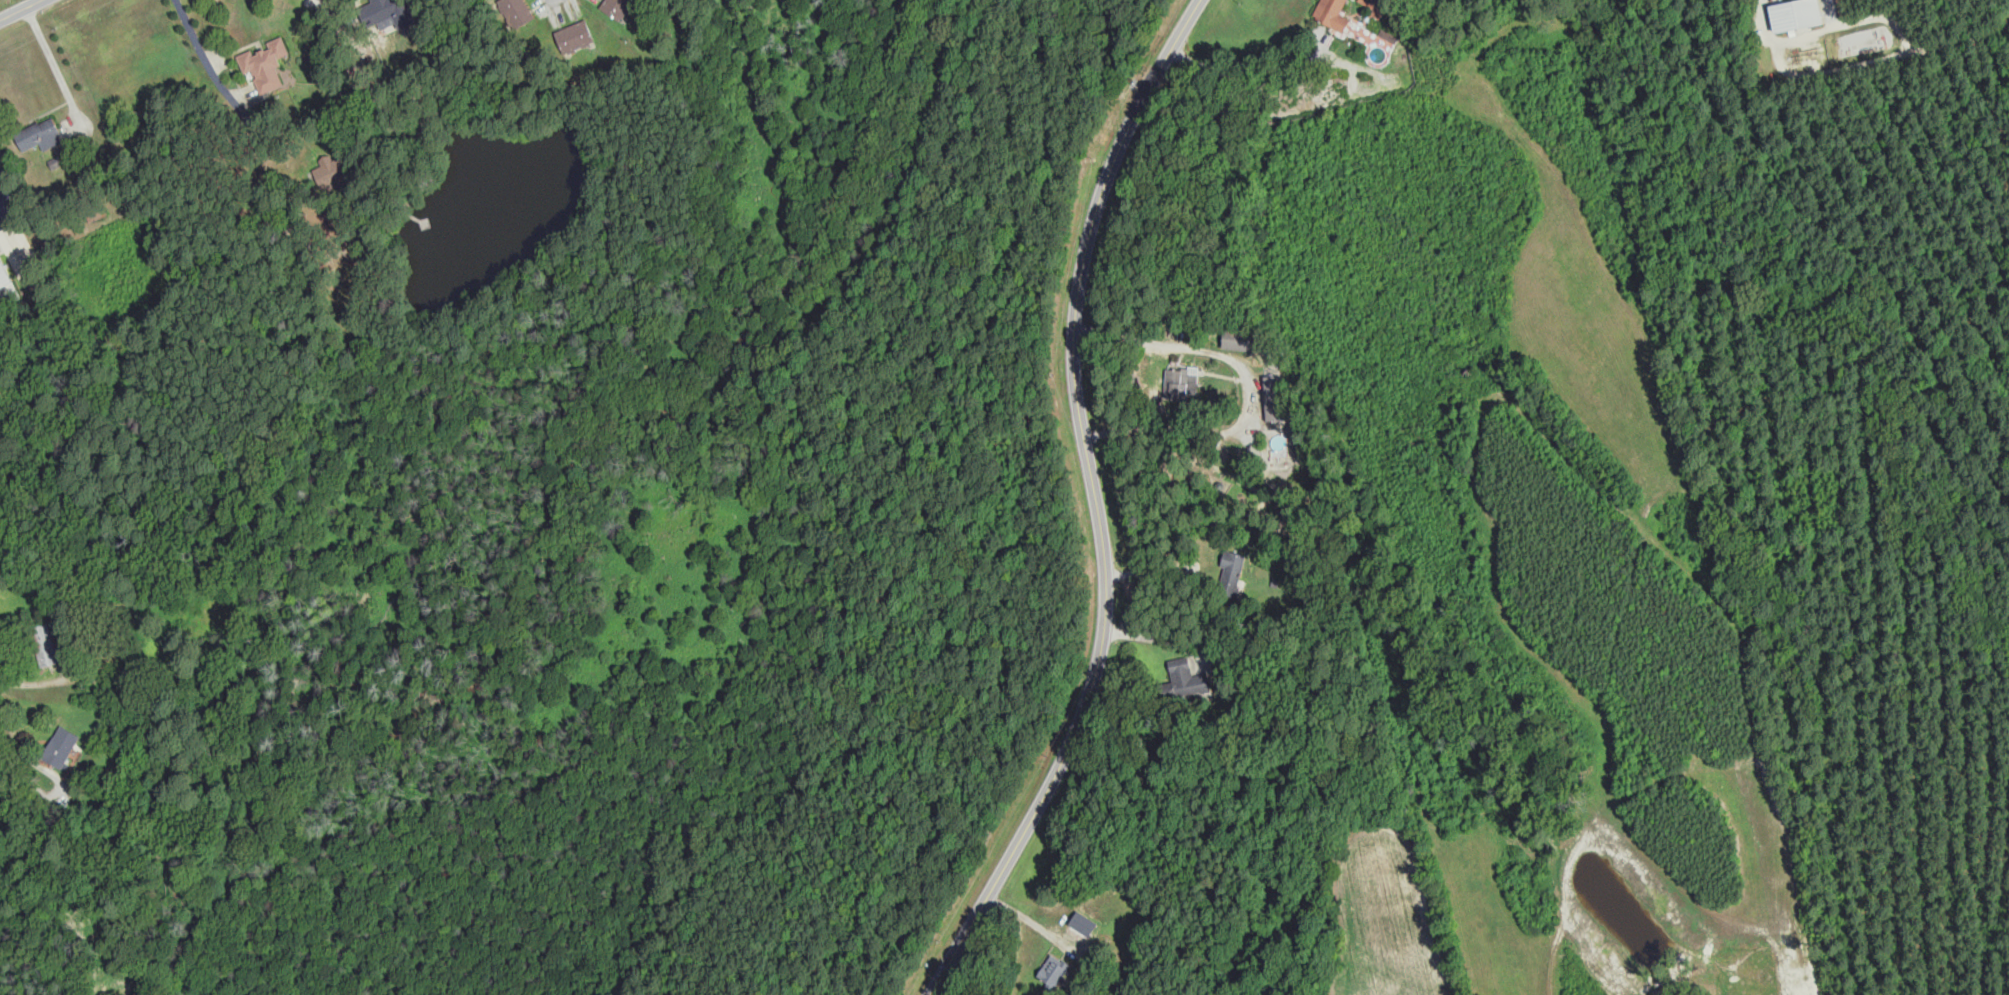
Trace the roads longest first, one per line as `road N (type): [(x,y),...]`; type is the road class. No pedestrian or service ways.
road 1 (residential): [(929,994),(1043,800),(1100,656),(1106,571),(1077,390),(1078,294),(1110,172),(1202,0)]

